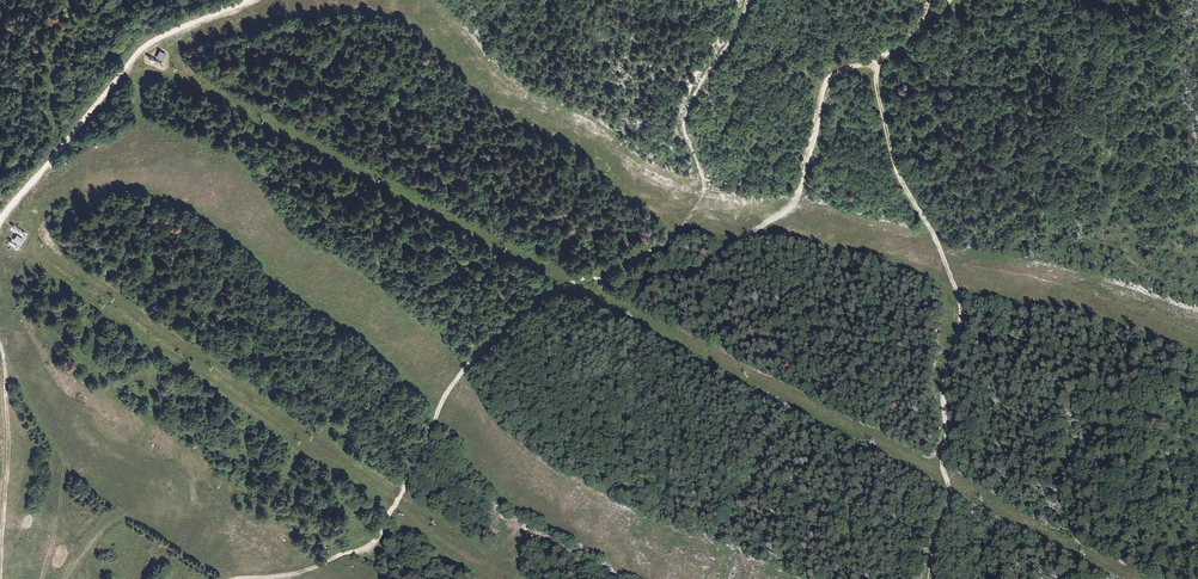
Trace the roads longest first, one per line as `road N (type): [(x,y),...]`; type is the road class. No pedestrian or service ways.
road 1 (track): [(947,0),(874,61),(828,74),(787,210),(707,266),(641,284),(587,277),(544,294),(490,340),(441,402),(375,543),(288,575),(237,578)]
road 2 (track): [(927,578),(950,504),(939,465),(942,389),(962,314),(933,234),(893,160),(874,61)]
road 3 (track): [(747,0),(684,112),(702,197),(657,247),(587,277)]
road 4 (track): [(0,221),(137,48),(253,0)]
road 5 (track): [(0,578),(9,429),(0,347)]

